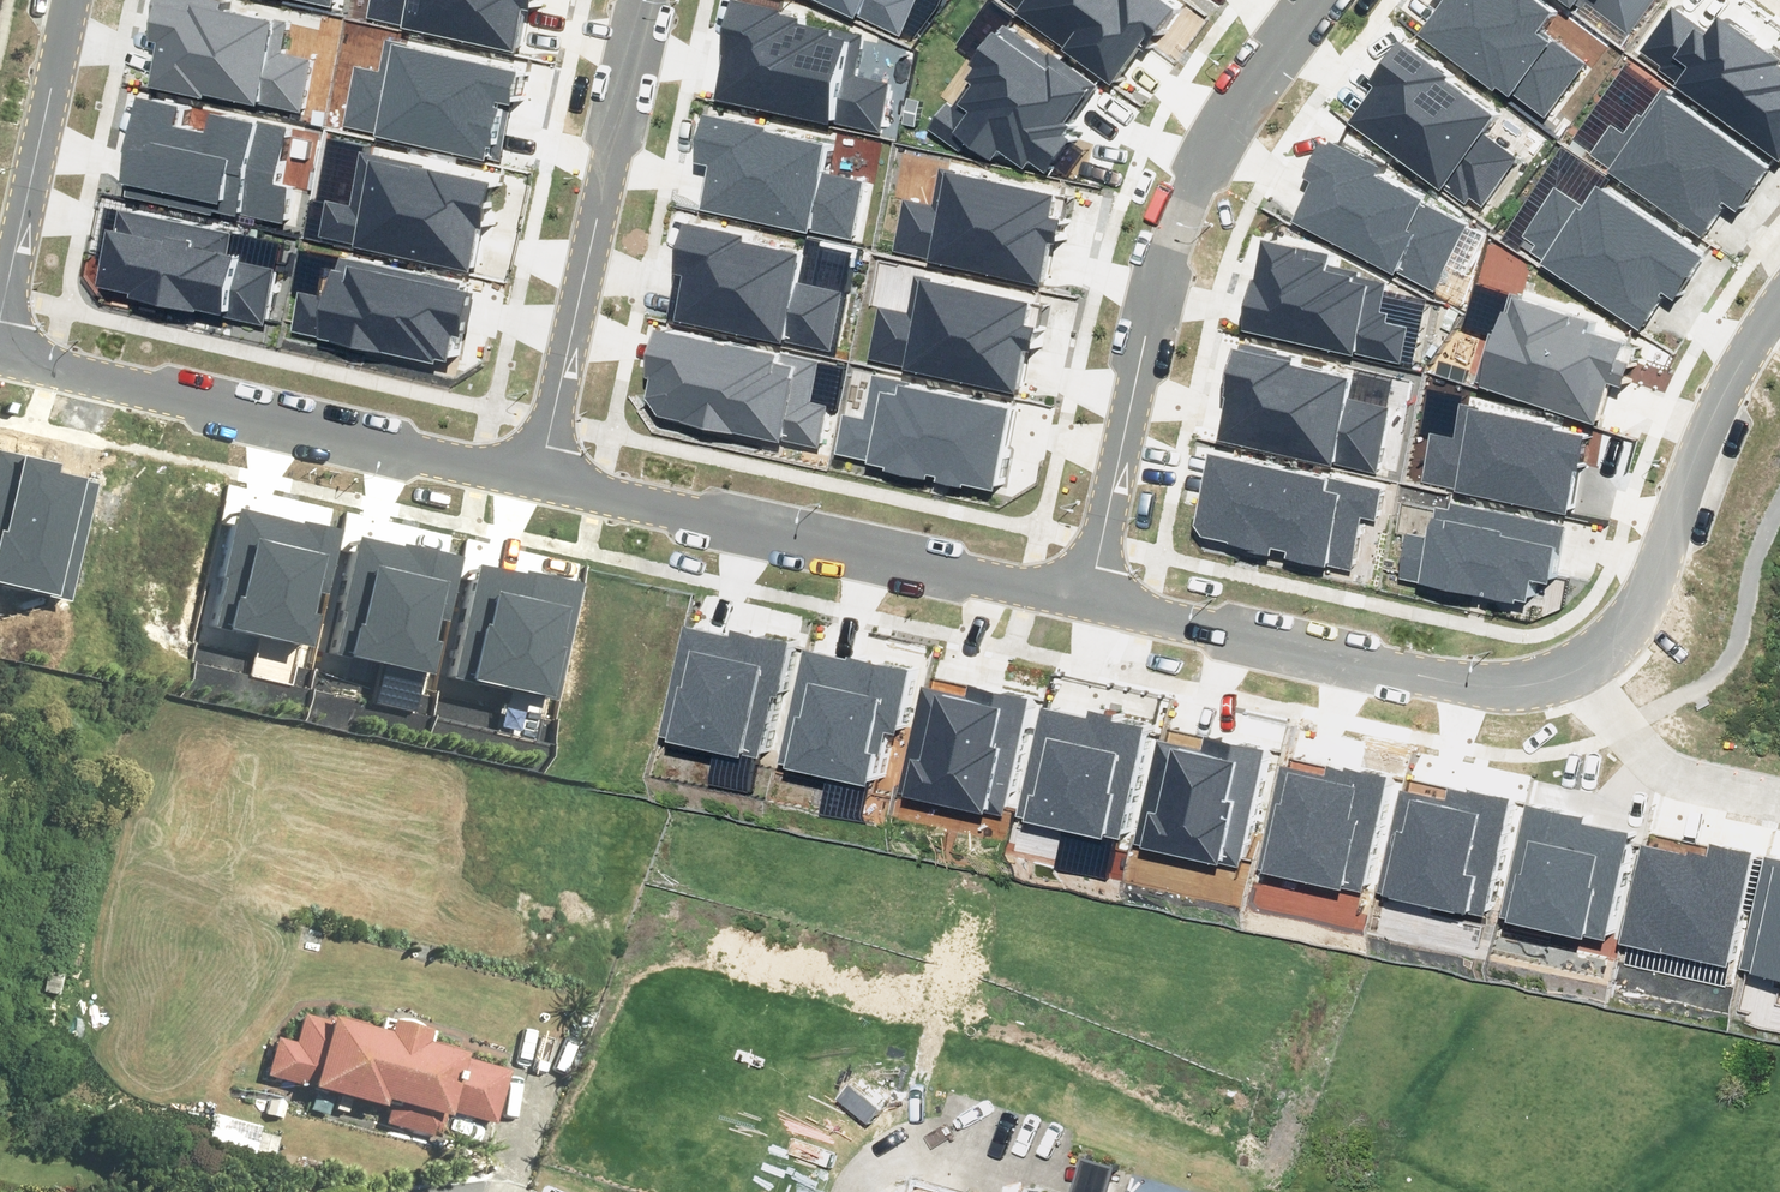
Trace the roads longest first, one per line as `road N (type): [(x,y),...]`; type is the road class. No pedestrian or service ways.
road 1 (residential): [(1301,0),(1176,213),(1155,274),(1091,594)]
road 2 (residential): [(541,472),(1091,594)]
road 3 (residential): [(0,353),(541,472)]
road 4 (residential): [(1091,594),(1533,690),(1579,663)]
road 5 (residential): [(541,472),(645,0)]
road 6 (residential): [(1579,663),(1623,606),(1721,378),(1779,293)]
road 7 (residential): [(71,0),(0,317)]
road 8 (residential): [(1579,663),(1673,784),(1779,809)]

